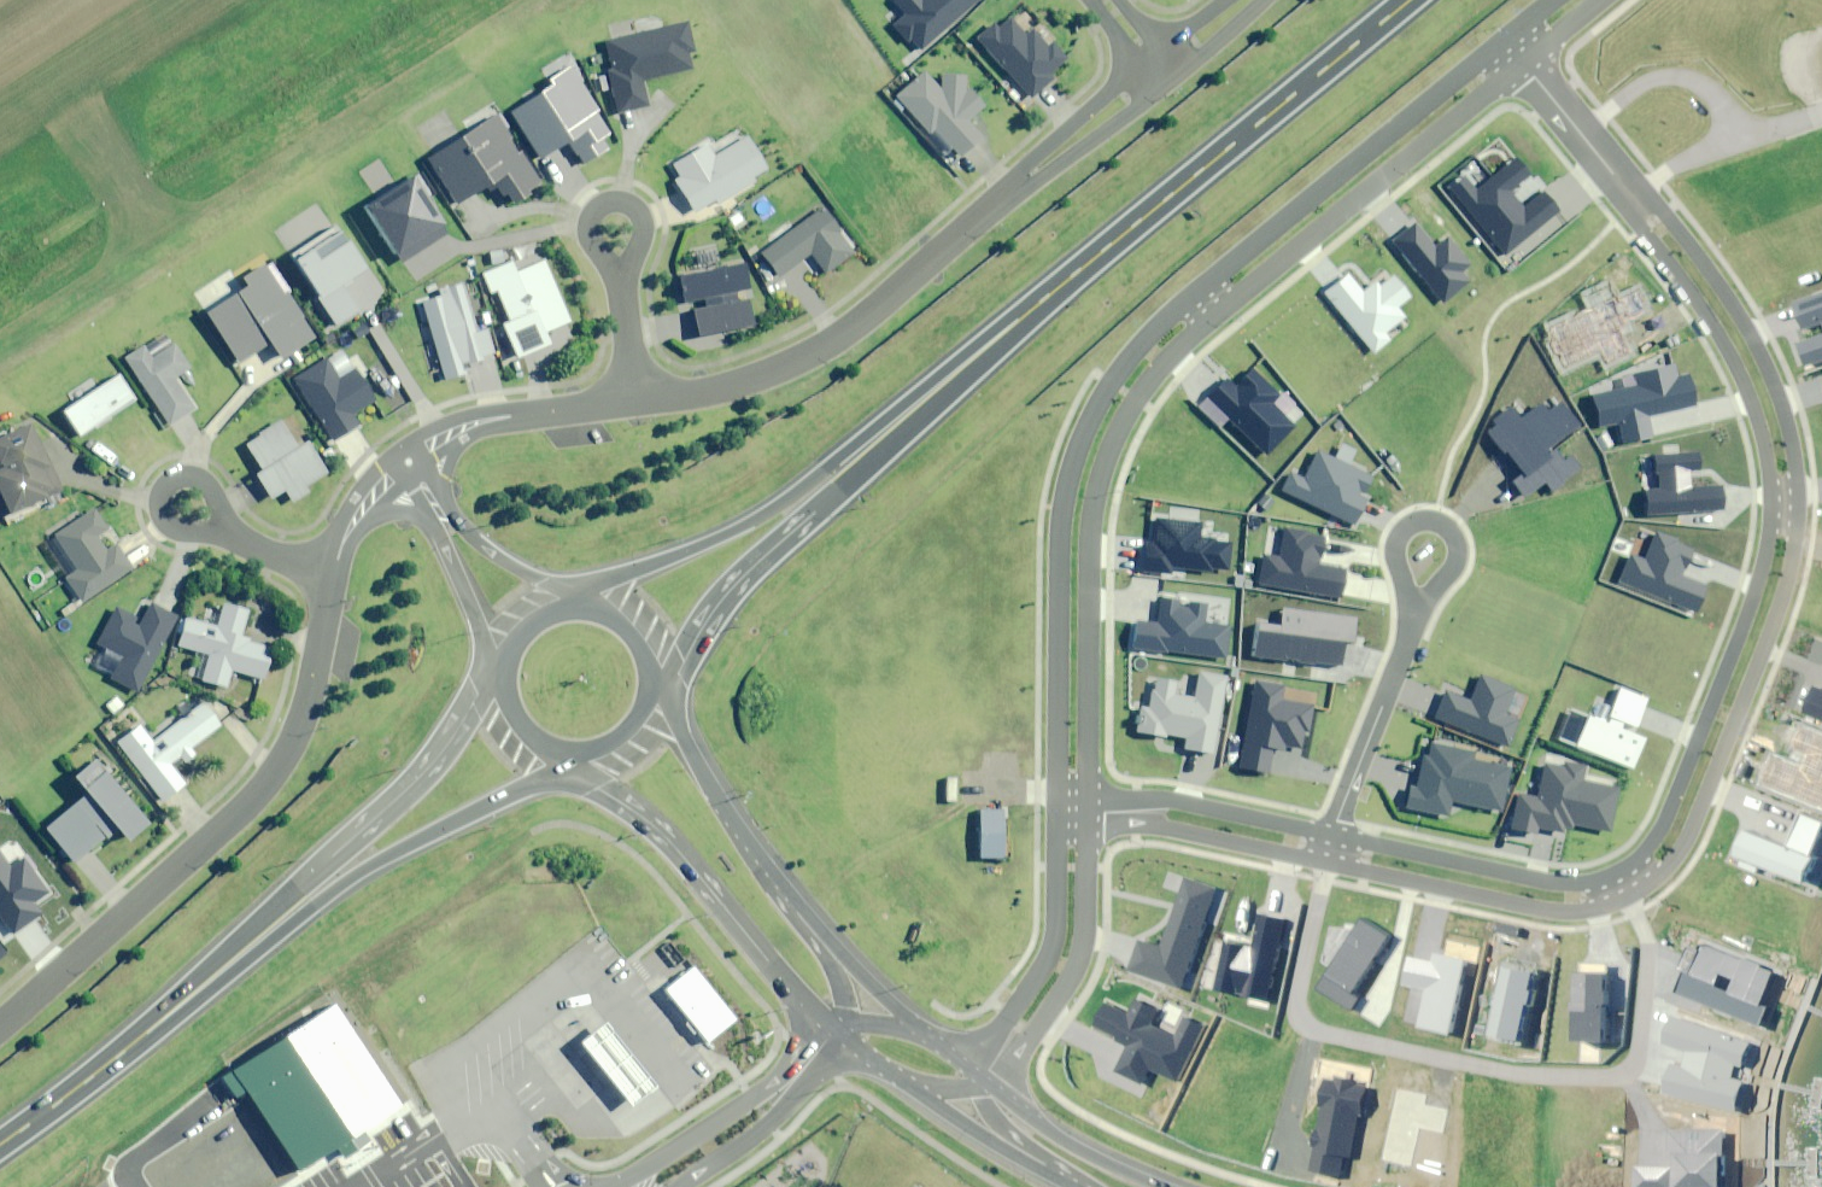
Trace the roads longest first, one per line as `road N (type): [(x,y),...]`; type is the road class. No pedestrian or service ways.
road 1 (residential): [(1512,52),(1732,330),(1780,465),(1776,573),(1680,818),(1648,867),(1618,887)]
road 2 (residential): [(1512,52),(1142,358),(1102,401),(1069,469),(1070,810)]
road 3 (residential): [(1330,849),(1294,1025),(1510,1073),(1629,1074),(1648,944),(1618,887)]
road 4 (primary): [(1409,0),(879,438)]
road 5 (residential): [(625,403),(775,371),(831,343),(1158,67)]
road 6 (residential): [(0,1026),(260,789),(300,716),(332,572)]
road 7 (primary): [(571,750),(349,878),(232,959)]
road 8 (primary): [(232,959),(504,682)]
road 9 (secondary): [(834,1029),(660,833),(571,750)]
road 10 (primary): [(573,609),(739,528),(879,438)]
road 11 (primary): [(879,438),(842,488),(752,565),(644,689)]
road 12 (secondary): [(644,691),(826,937)]
road 13 (residential): [(1070,810),(1069,922),(1061,960),(982,1082)]
road 14 (primary): [(232,959),(0,1140)]
road 15 (residential): [(1618,887),(1554,897),(1330,849)]
road 16 (residential): [(1330,849),(1172,813),(1070,810)]
road 17 (residential): [(1330,849),(1410,614)]
road 18 (residential): [(407,463),(494,416),(625,403)]
road 19 (residential): [(1410,614),(1396,542),(1407,526),(1433,521),(1449,532),(1455,555),(1422,600)]
road 20 (secondary): [(982,1082),(1049,1131),(1161,1186)]
road 21 (residential): [(618,1186),(795,1078)]
road 22 (residential): [(229,531),(175,531),(160,518),(157,501),(162,485),(187,477),(204,480),(218,508)]
road 23 (residential): [(504,670),(437,533),(435,507)]
road 24 (residential): [(435,507),(572,609)]
road 25 (residential): [(619,279),(589,236),(596,204),(625,203),(639,218),(632,253)]
road 26 (residential): [(795,1078),(768,1124),(680,1186)]
road 27 (secondary): [(826,937),(922,1035)]
road 28 (residential): [(332,572),(361,510),(407,463)]
road 29 (secondary): [(1015,1154),(906,1087)]
road 30 (residential): [(625,403),(619,279)]
road 31 (primary): [(573,609),(623,629),(641,657),(644,689)]

